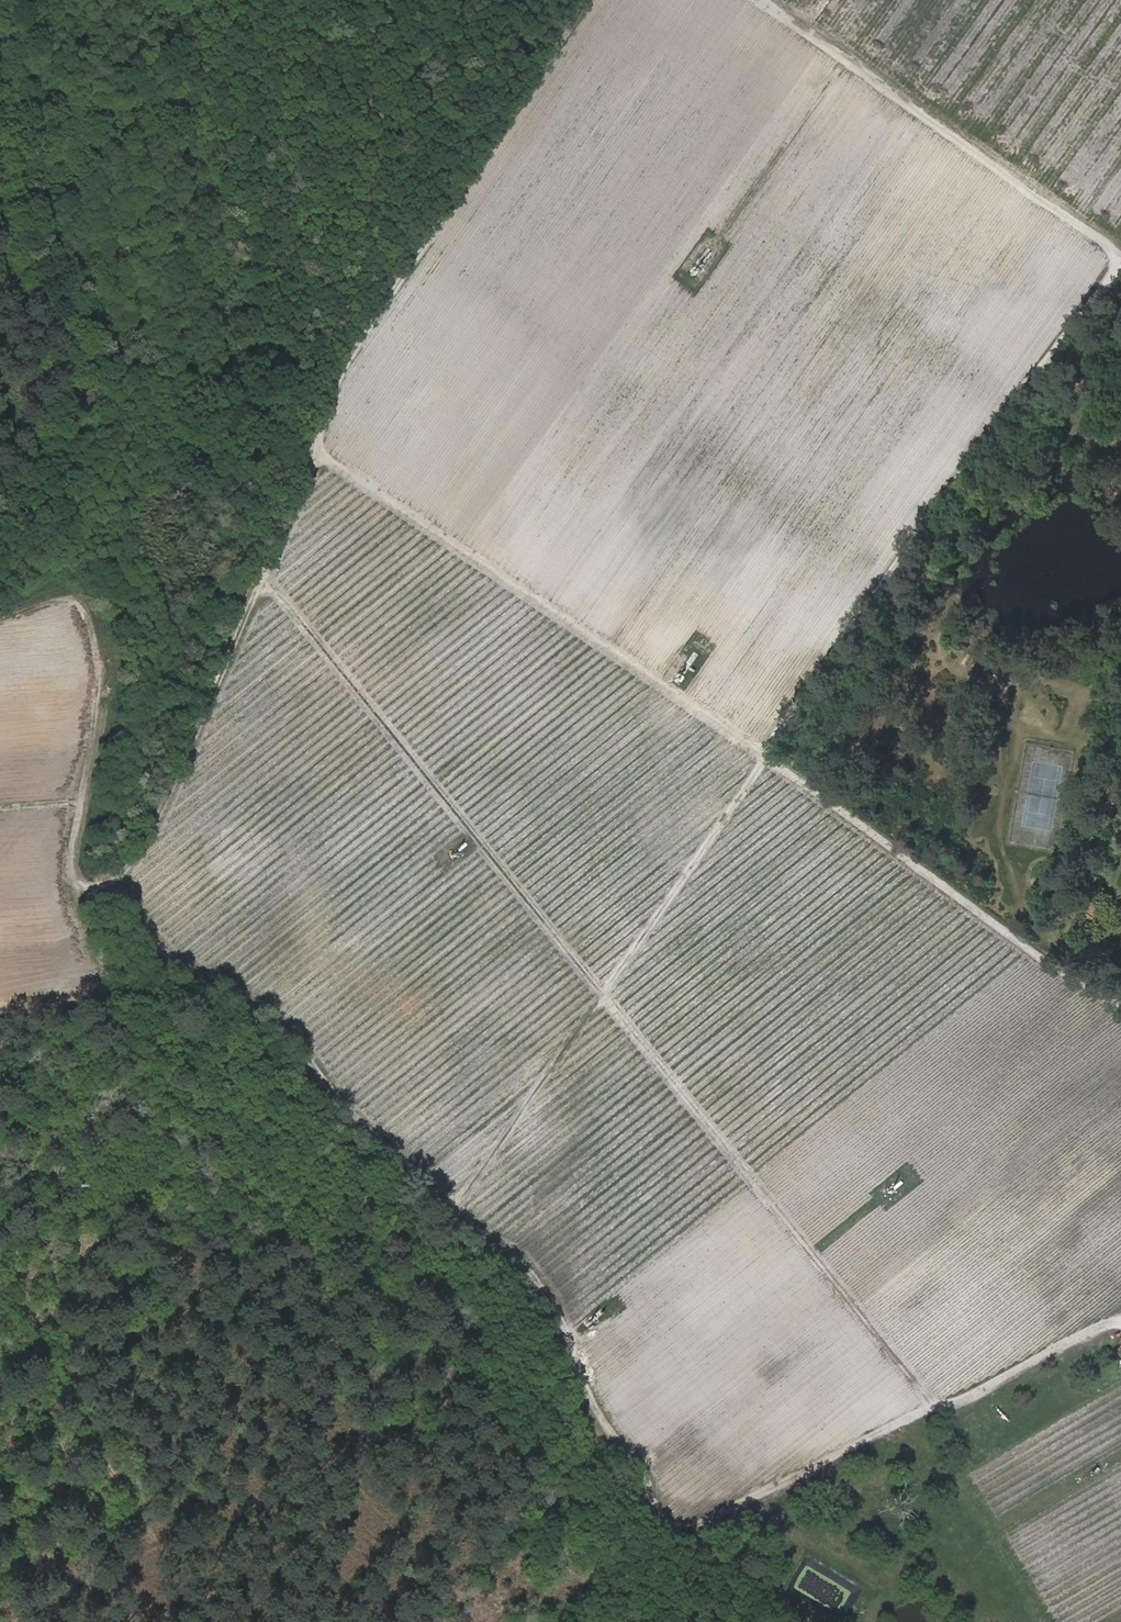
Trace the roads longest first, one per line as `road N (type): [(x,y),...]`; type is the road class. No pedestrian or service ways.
road 1 (track): [(1120,263),(456,1207),(300,1033),(206,960),(165,947),(121,879),(153,836),(270,581),(346,372)]
road 2 (track): [(270,581),(935,1399)]
road 3 (track): [(318,455),(1120,1003)]
road 4 (track): [(456,1207),(522,1255),(558,1303),(602,1417),(643,1457),(650,1502),(676,1528),(935,1399)]
road 5 (track): [(346,372),(588,0)]
road 6 (track): [(0,1255),(160,1538),(244,1621)]
road 7 (track): [(769,0),(1120,251)]
road 8 (track): [(121,879),(73,878),(98,710),(99,656),(88,611),(71,600),(42,602),(0,617)]
road 9 (track): [(1055,961),(1060,945),(1019,896),(1005,850),(1020,724),(992,678)]
road 10 (track): [(935,1399),(952,1404),(1120,1320)]
road 11 (track): [(0,1003),(94,988),(75,893)]

